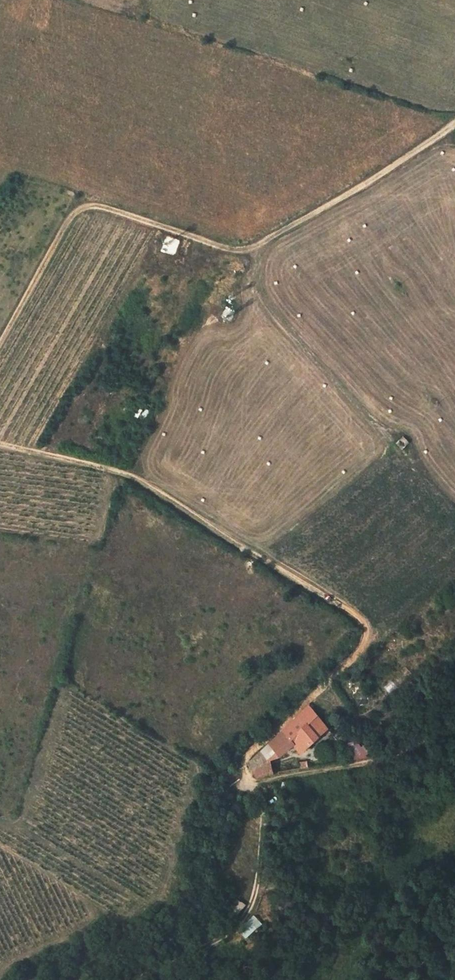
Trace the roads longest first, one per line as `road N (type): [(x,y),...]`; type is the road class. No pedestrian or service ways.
road 1 (track): [(454,724),(379,762),(245,787),(239,765),(363,645),(362,624),(121,474),(0,445)]
road 2 (track): [(0,343),(75,210),(95,205),(243,249),(380,176),(454,123)]
road 3 (track): [(124,979),(249,914),(261,811),(245,787)]

